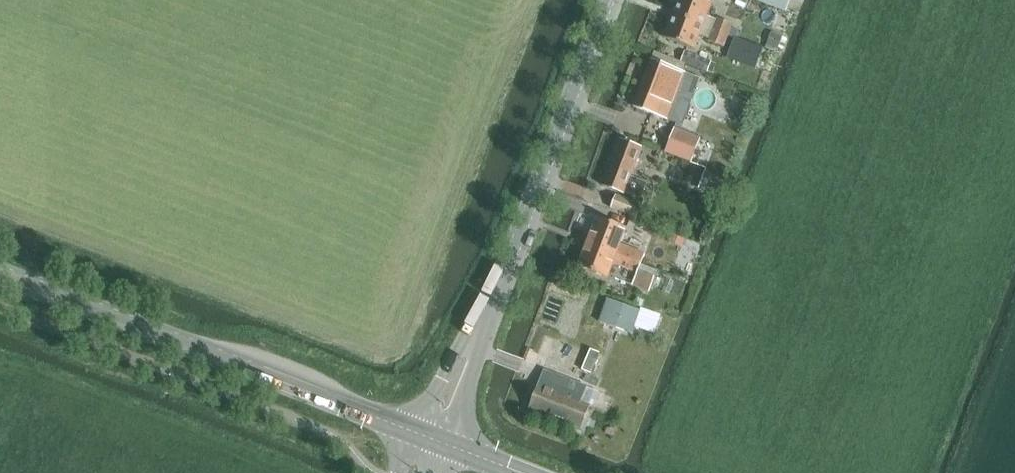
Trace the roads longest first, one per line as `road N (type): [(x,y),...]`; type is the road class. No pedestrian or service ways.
road 1 (tertiary): [(415,432),(0,274)]
road 2 (unclassified): [(479,329),(610,0)]
road 3 (unclassified): [(479,329),(454,354),(415,432)]

